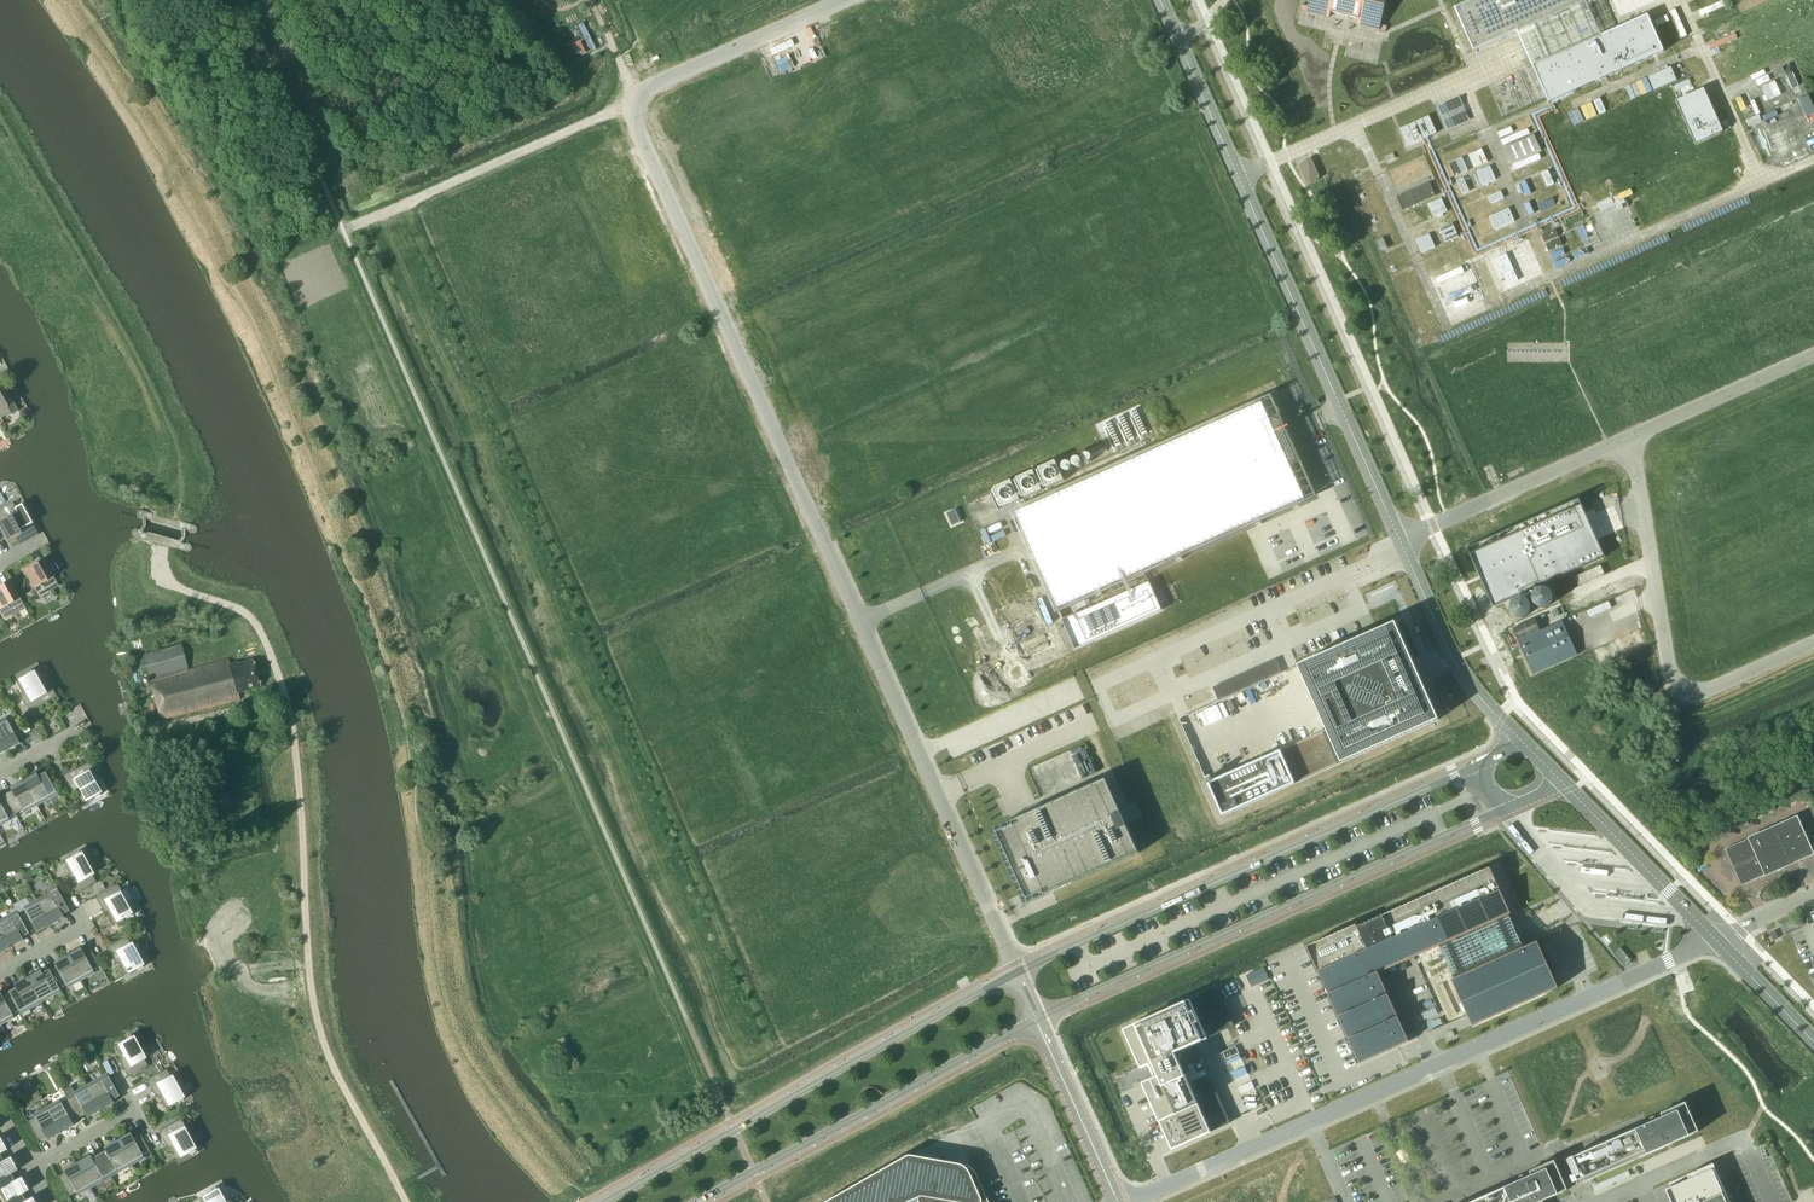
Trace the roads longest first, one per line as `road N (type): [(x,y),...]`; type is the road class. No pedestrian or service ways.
road 1 (unclassified): [(1017,970),(634,115),(670,76),(841,0)]
road 2 (track): [(406,1201),(340,1076),(315,1008),(297,757),(272,660),(260,630),(238,607),(187,591),(171,570)]
road 3 (unclassified): [(1136,1201),(1716,940)]
road 4 (unclassified): [(1401,541),(1160,0)]
road 5 (unclassified): [(1036,1019),(1563,783)]
road 6 (unclassified): [(1527,745),(1017,970)]
road 7 (tertiary): [(1017,970),(607,1201)]
road 8 (unclassified): [(1633,439),(1679,693),(1697,695),(1813,644)]
road 9 (tertiary): [(699,1201),(1036,1019)]
road 10 (unclassified): [(1633,439),(1401,541)]
road 11 (unclassified): [(1527,745),(1463,675),(1401,541)]
road 12 (unclassified): [(1716,940),(1563,783)]
road 13 (tertiary): [(1119,1201),(1036,1019)]
road 14 (unclassified): [(1813,357),(1633,439)]
road 15 (unclassified): [(1813,1041),(1716,940)]
road 16 (residential): [(135,1109),(30,1167)]

